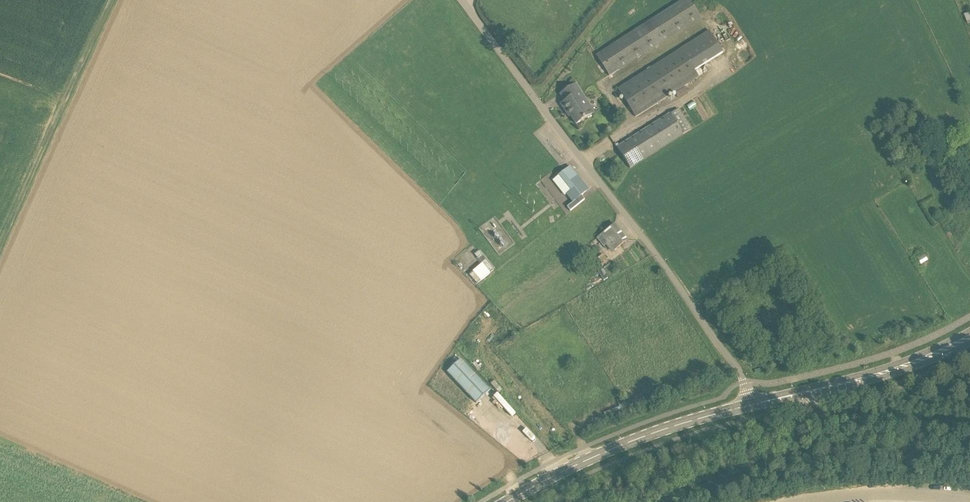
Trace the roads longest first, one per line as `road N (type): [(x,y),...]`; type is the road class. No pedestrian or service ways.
road 1 (unclassified): [(744,382),(463,0)]
road 2 (secondary): [(506,501),(628,441),(752,404)]
road 3 (track): [(0,237),(110,0)]
road 4 (secondary): [(752,404),(899,367),(969,337)]
road 5 (unclassified): [(800,501),(870,493),(969,501)]
road 6 (track): [(612,0),(537,99)]

